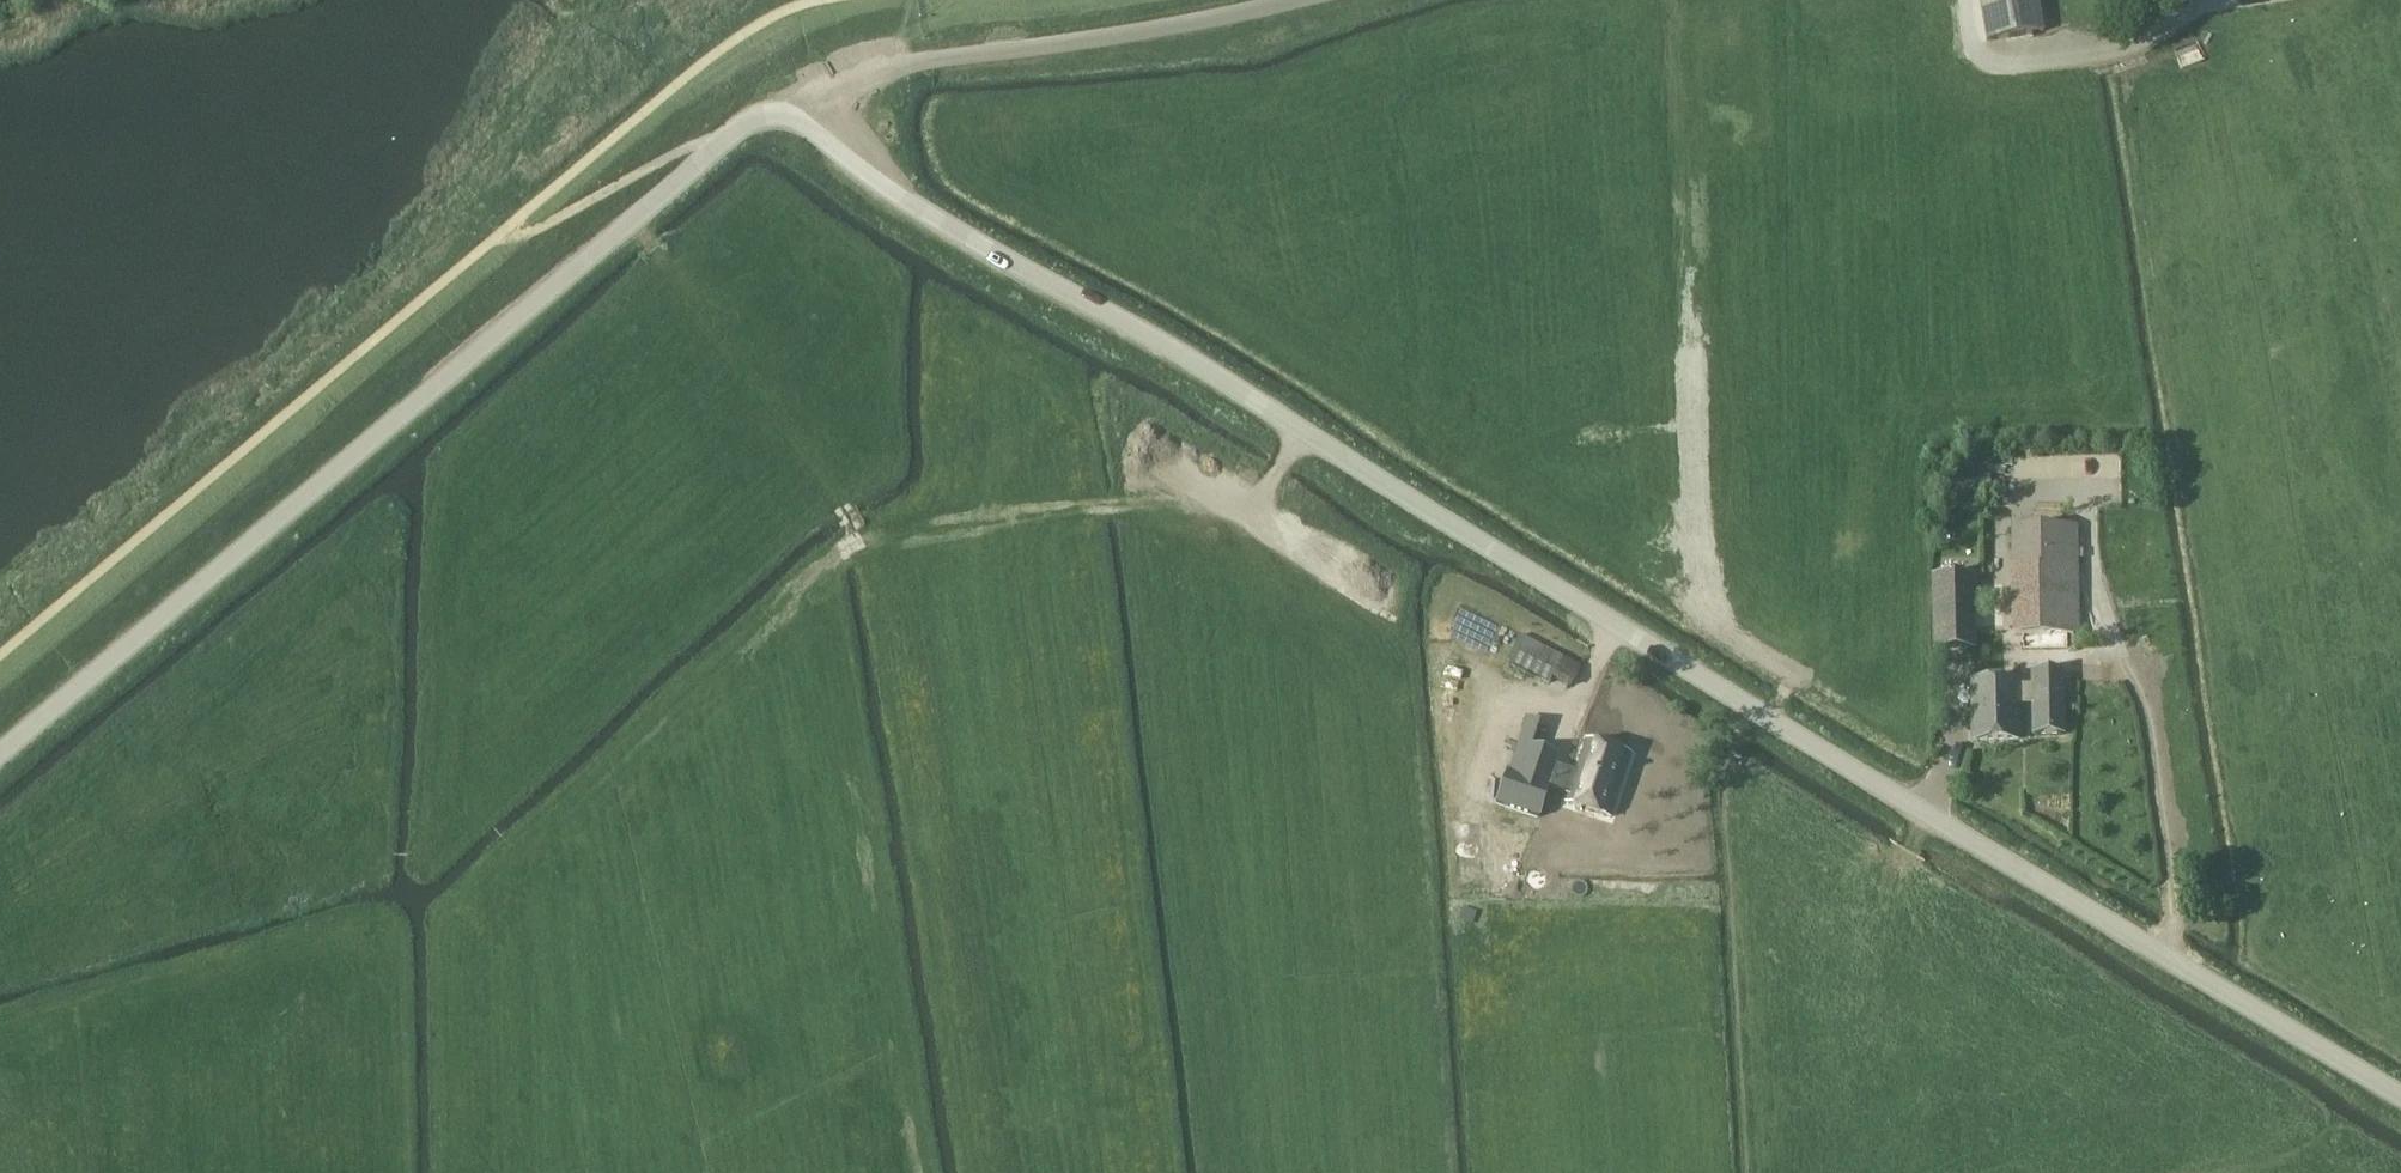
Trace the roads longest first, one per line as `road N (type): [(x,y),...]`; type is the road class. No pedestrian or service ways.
road 1 (unclassified): [(2400,1096),(812,135)]
road 2 (unclassified): [(0,758),(742,131),(792,120),(812,135)]

